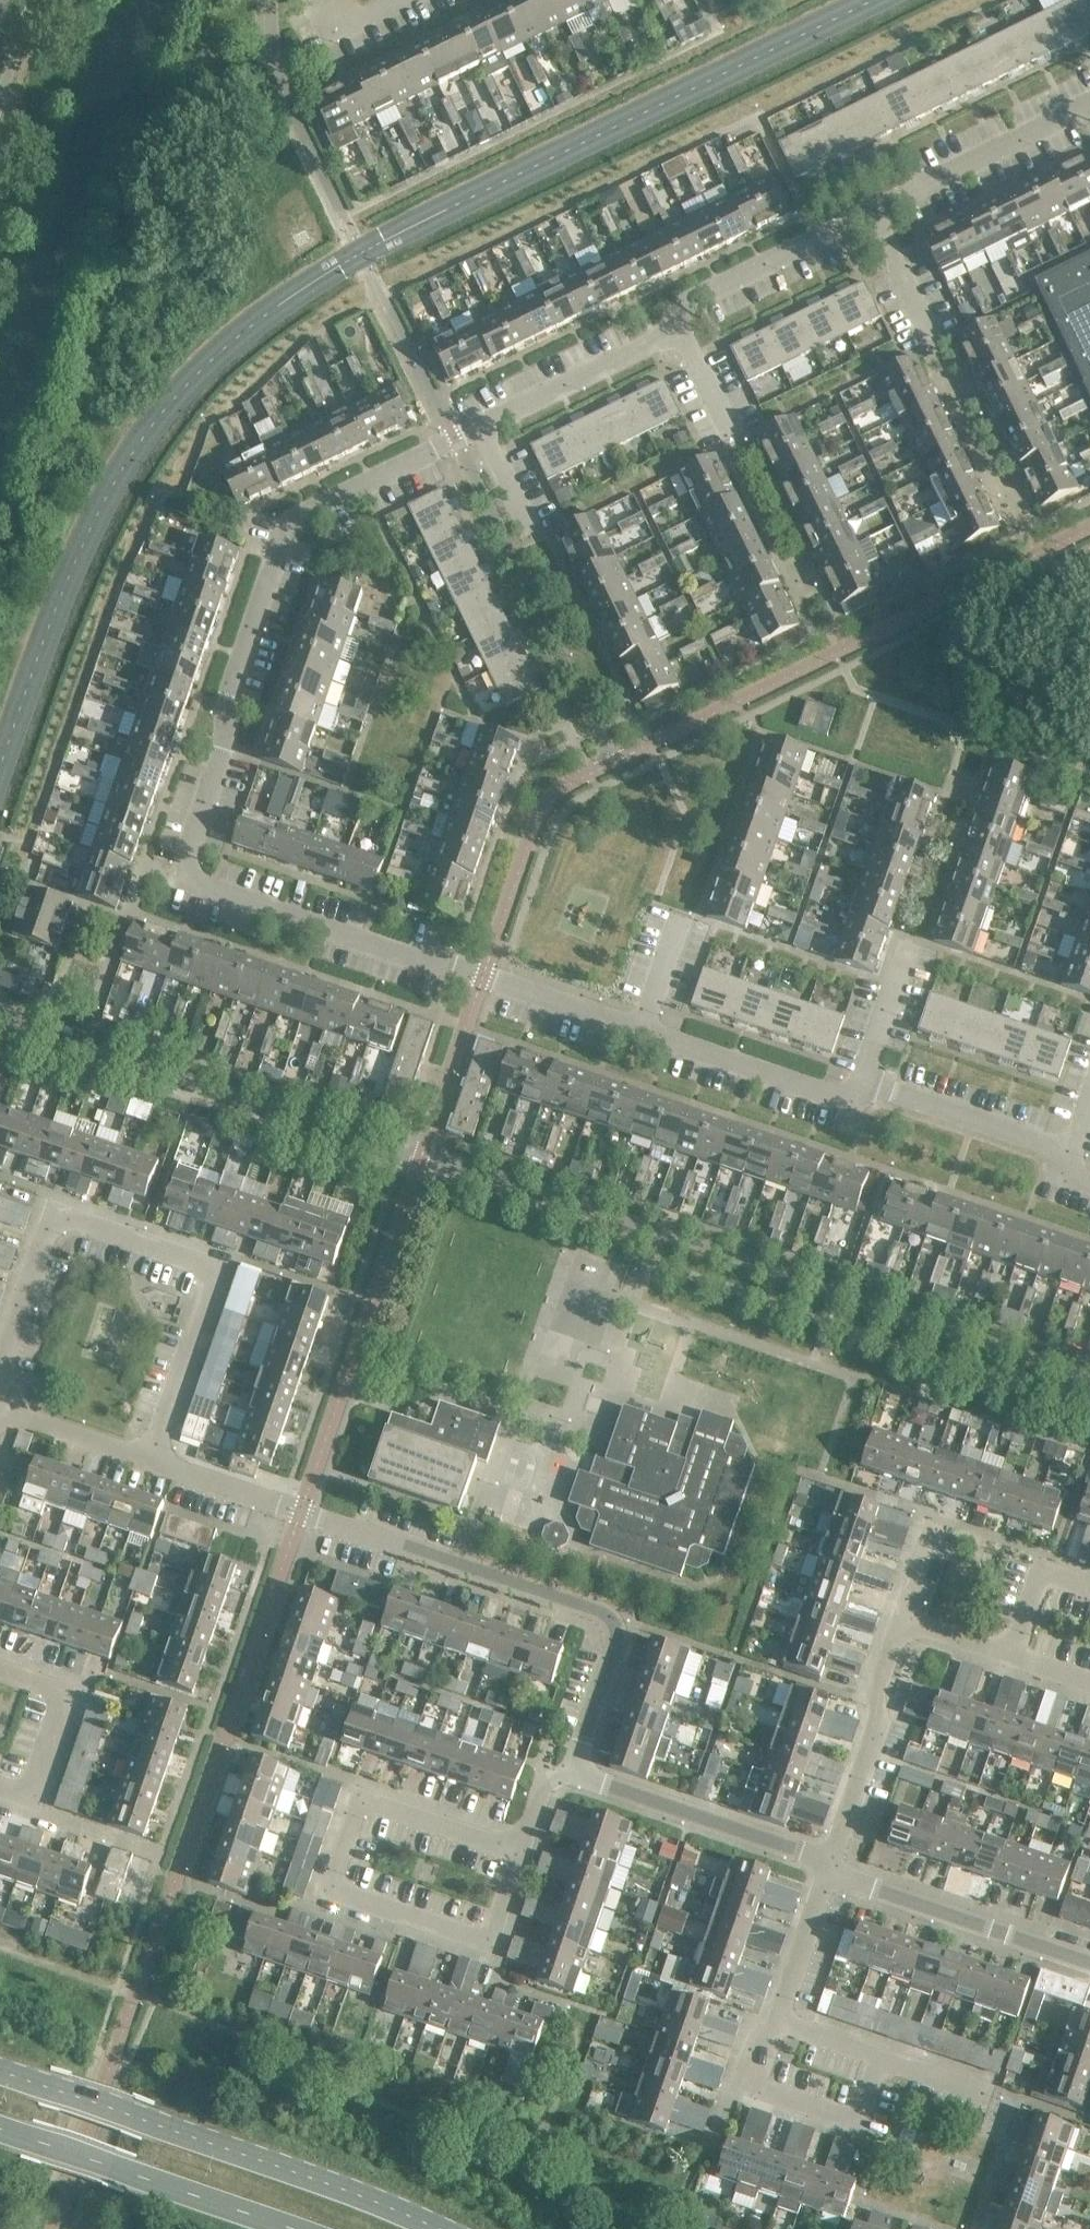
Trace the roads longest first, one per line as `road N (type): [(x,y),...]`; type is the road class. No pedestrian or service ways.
road 1 (residential): [(1089,1184),(1071,1161),(860,1090),(834,1094),(208,887),(193,860),(221,752),(224,696),(293,524),(615,364),(702,297),(1089,105)]
road 2 (residential): [(831,1867),(589,1781),(579,1763),(618,1642),(609,1620),(148,1459)]
road 3 (residential): [(0,1390),(58,1215),(212,1266),(148,1459)]
road 4 (secondary): [(432,2228),(0,2074)]
road 5 (residential): [(358,1796),(516,1848),(488,1935),(330,1883)]
road 6 (secondary): [(0,2129),(295,2228)]
road 7 (residential): [(1089,1960),(831,1867)]
road 8 (residential): [(900,1625),(878,1697),(879,1732),(831,1867)]
road 9 (residential): [(0,1659),(70,1683),(31,1794),(0,1784)]
road 10 (residential): [(148,1459),(0,1410)]
road 11 (residential): [(1089,1592),(1040,1576),(1013,1659)]

